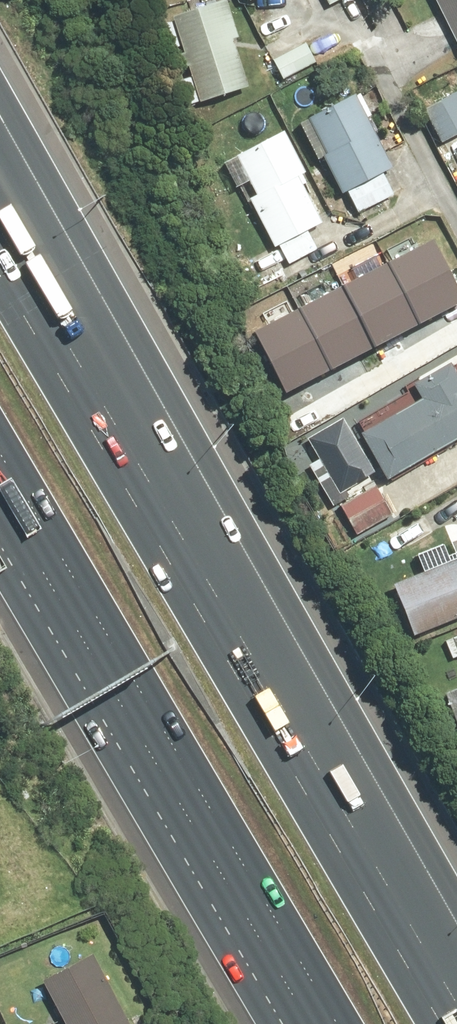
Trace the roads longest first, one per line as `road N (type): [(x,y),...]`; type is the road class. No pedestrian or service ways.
road 1 (motorway): [(104,446),(444,1023)]
road 2 (motorway): [(339,1023),(0,456)]
road 3 (motorway): [(0,182),(104,446)]
road 4 (motorway): [(0,271),(104,446)]

